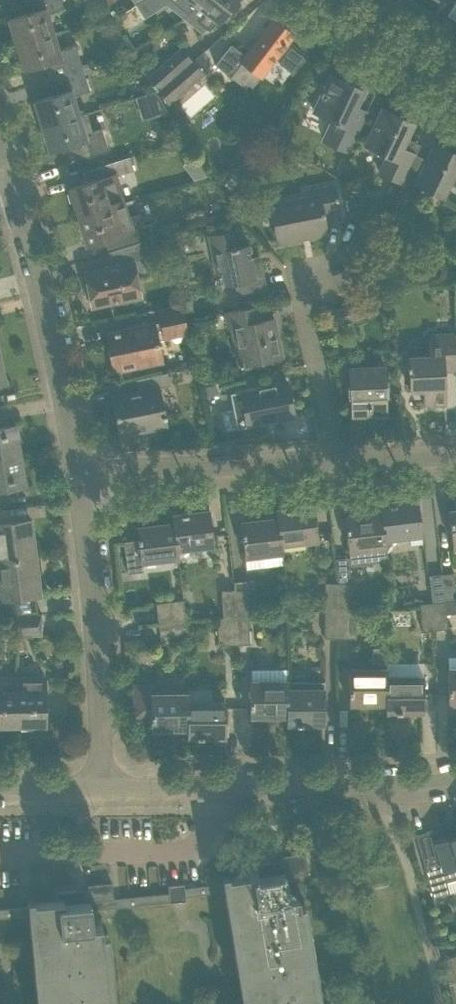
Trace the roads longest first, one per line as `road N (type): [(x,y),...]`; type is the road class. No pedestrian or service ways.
road 1 (residential): [(105,794),(455,784)]
road 2 (residential): [(105,794),(77,468)]
road 3 (residential): [(77,468),(50,326),(0,163)]
road 4 (residential): [(77,468),(334,457)]
road 5 (residential): [(334,457),(297,283)]
road 6 (residential): [(455,83),(324,0)]
road 7 (residential): [(334,457),(455,451)]

